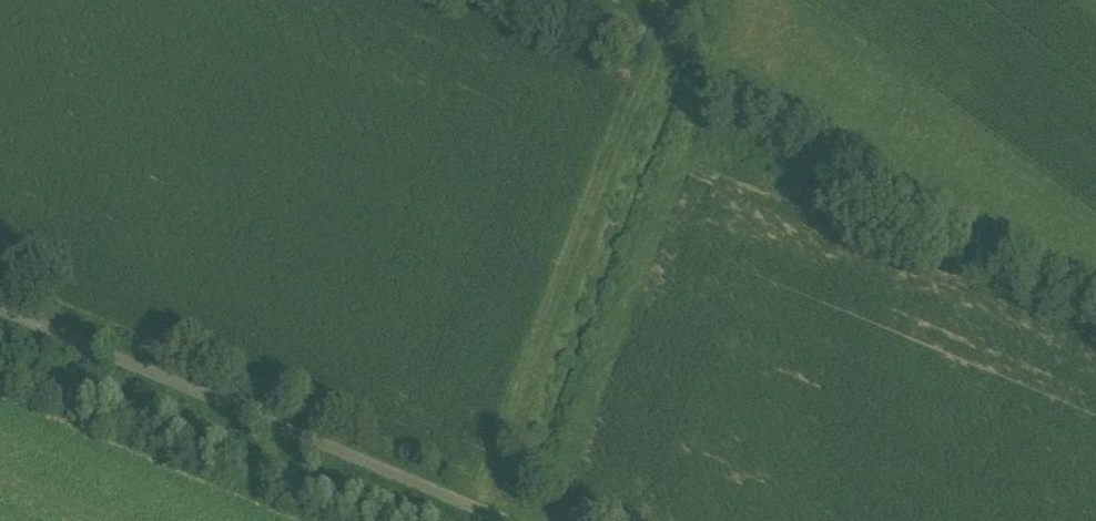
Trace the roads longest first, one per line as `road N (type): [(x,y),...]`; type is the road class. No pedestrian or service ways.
road 1 (unclassified): [(502,520),(0,311)]

